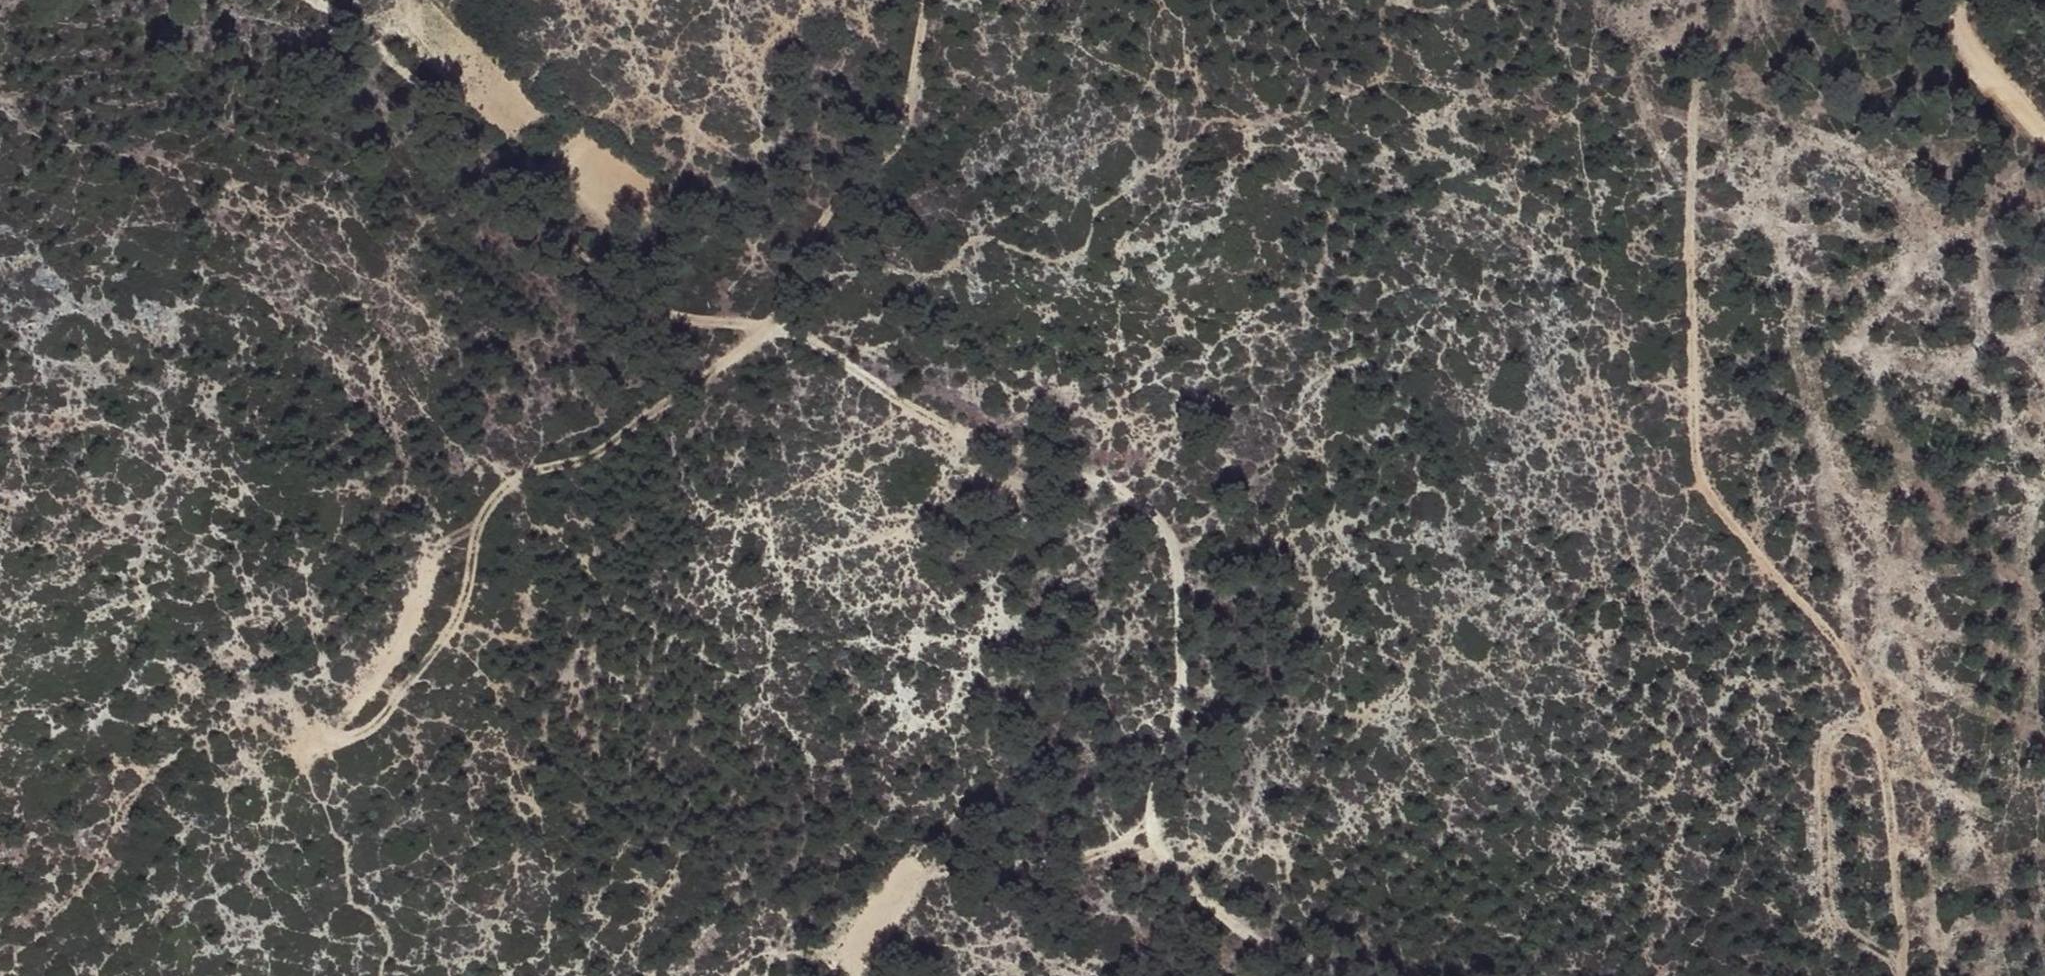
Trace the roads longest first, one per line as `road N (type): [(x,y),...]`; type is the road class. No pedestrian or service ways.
road 1 (track): [(2044,131),(1949,0)]

